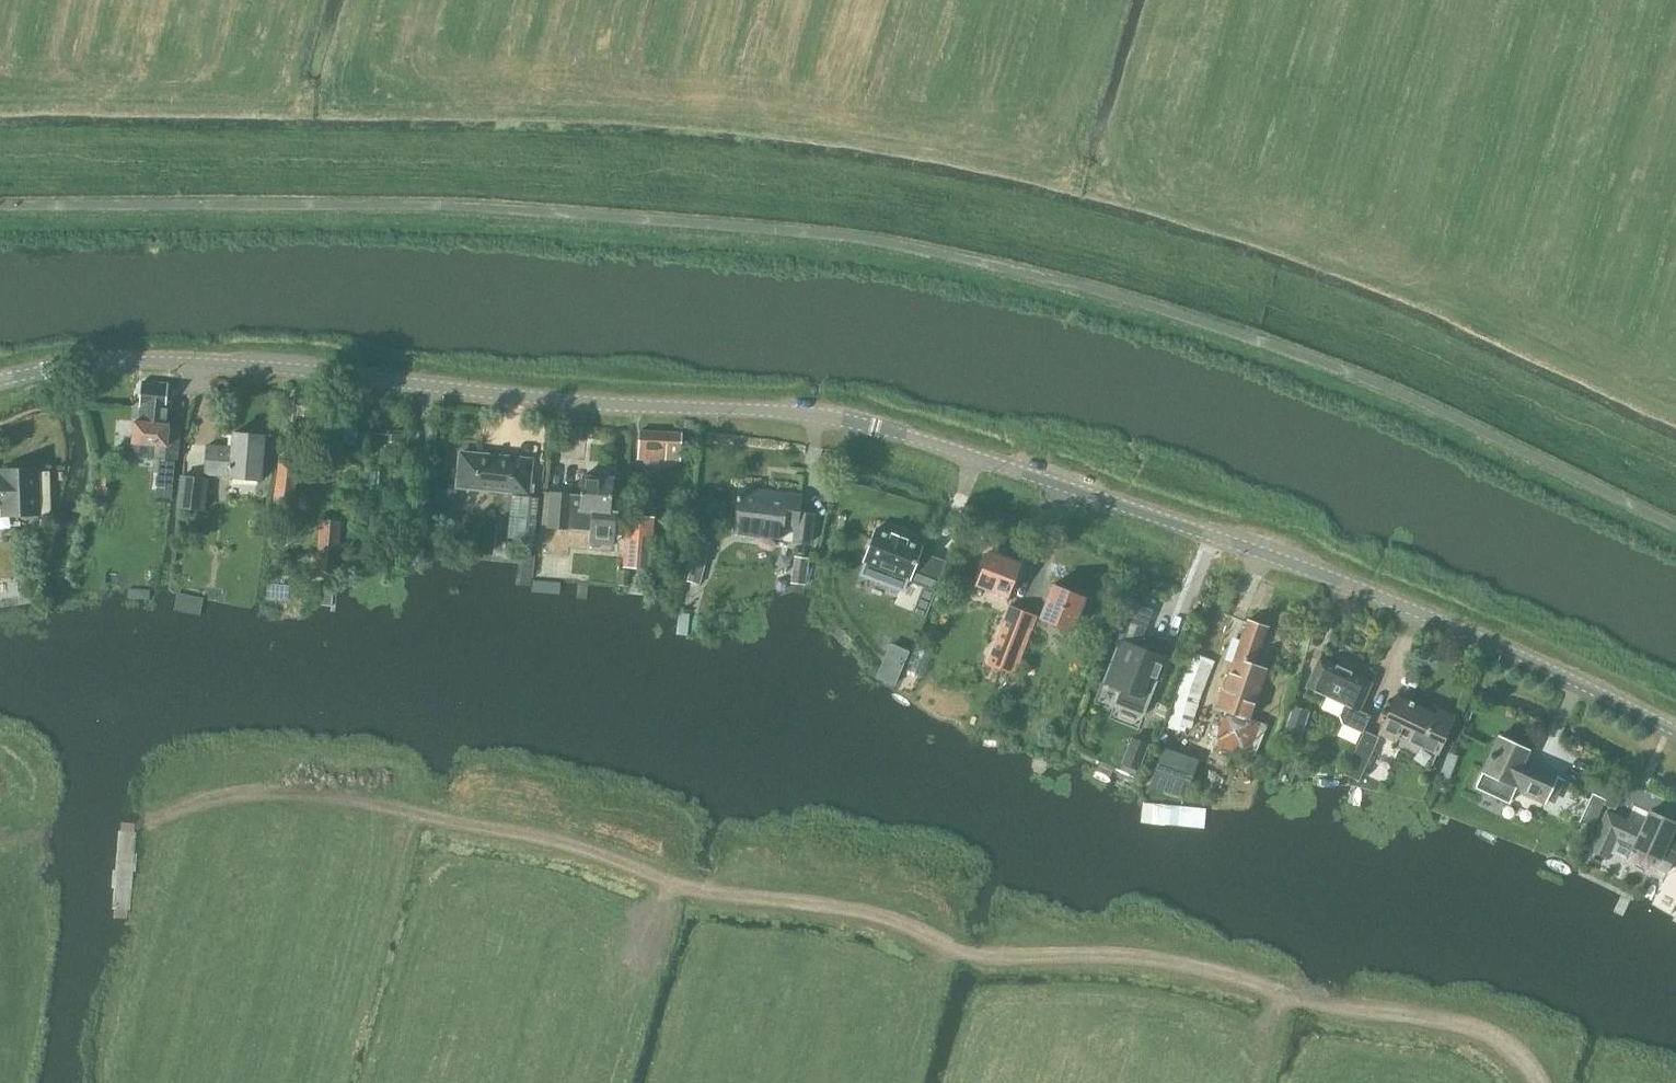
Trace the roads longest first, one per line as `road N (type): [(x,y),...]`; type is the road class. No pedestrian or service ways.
road 1 (unclassified): [(1675,734),(1497,644),(1333,579),(848,420),(604,405),(279,368),(138,363),(0,381)]
road 2 (track): [(1541,1082),(1487,1030),(1329,1005),(1200,966),(1086,954),(978,958),(852,910),(678,881),(358,797),(283,792),(215,801),(148,824)]

